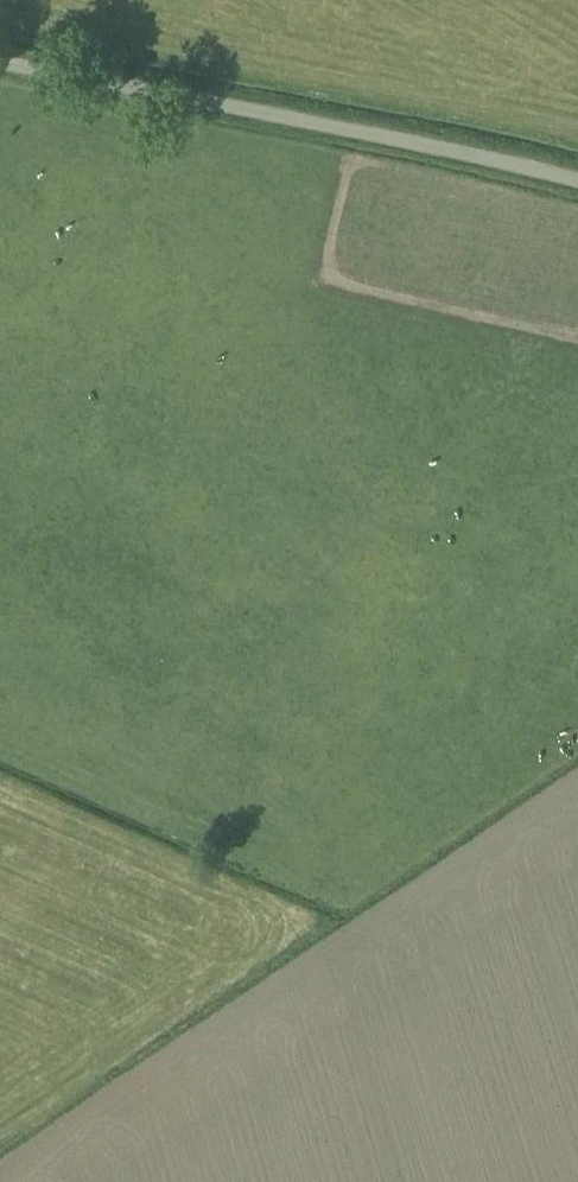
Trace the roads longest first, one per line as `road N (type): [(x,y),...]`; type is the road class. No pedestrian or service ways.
road 1 (unclassified): [(577,181),(0,63)]

